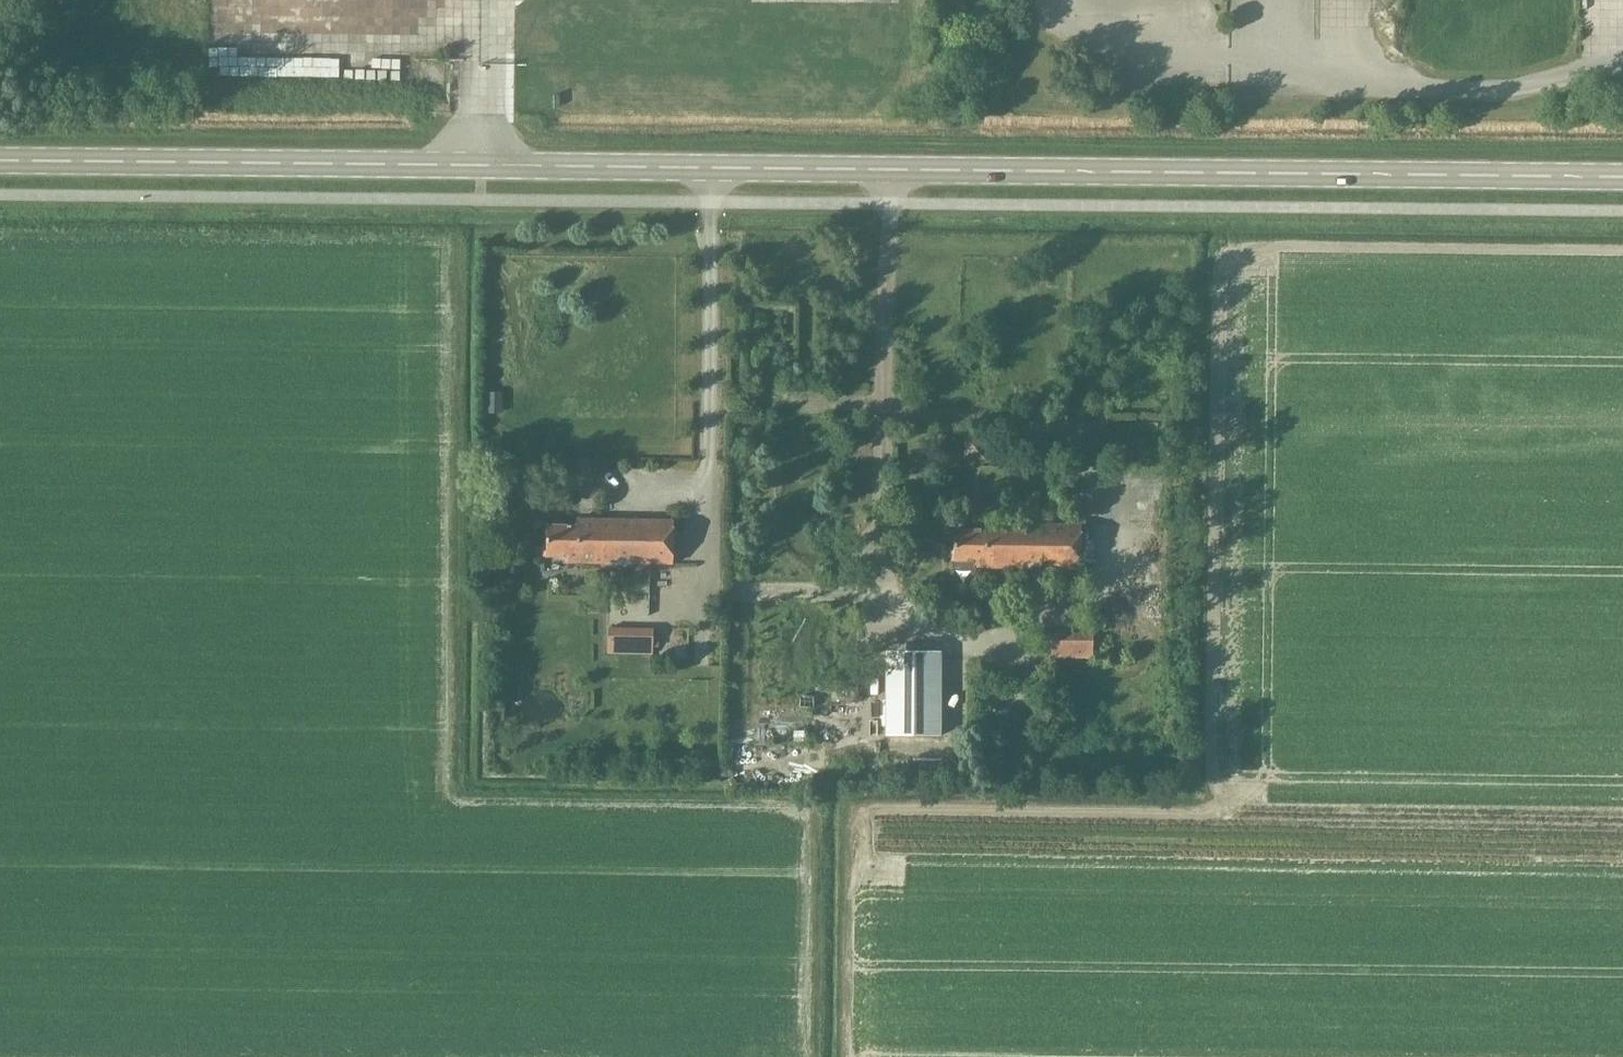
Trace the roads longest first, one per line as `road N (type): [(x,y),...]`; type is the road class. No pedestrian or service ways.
road 1 (secondary): [(0,160),(1622,176)]

